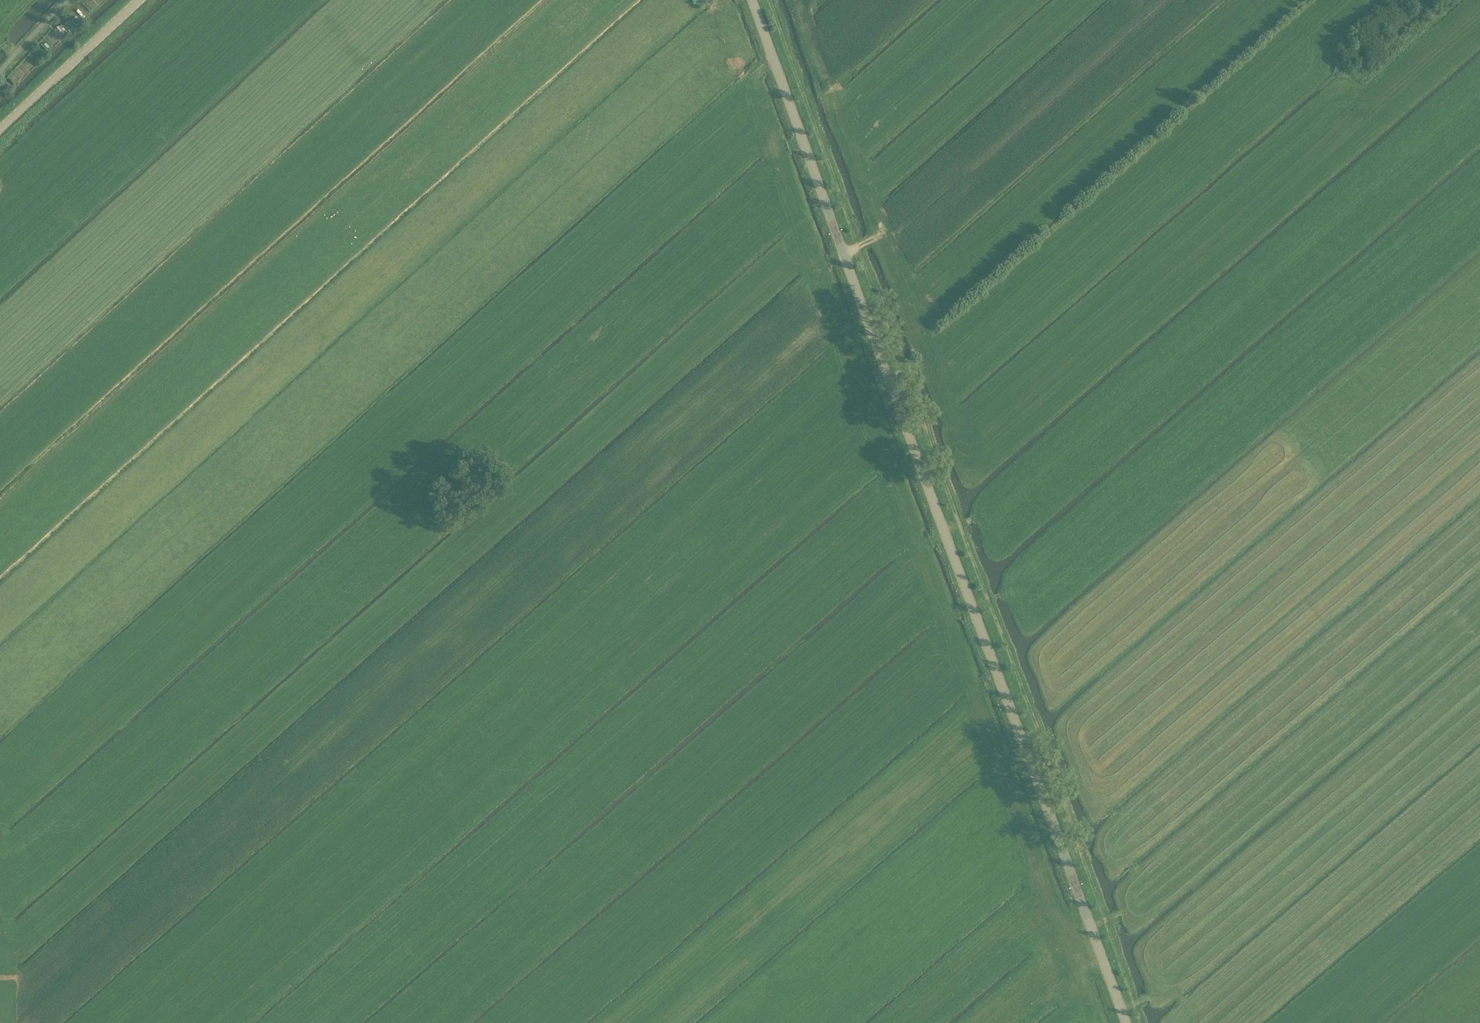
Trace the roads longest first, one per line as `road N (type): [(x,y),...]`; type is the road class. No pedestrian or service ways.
road 1 (tertiary): [(1132,1022),(753,0)]
road 2 (unclassified): [(0,129),(138,0)]

